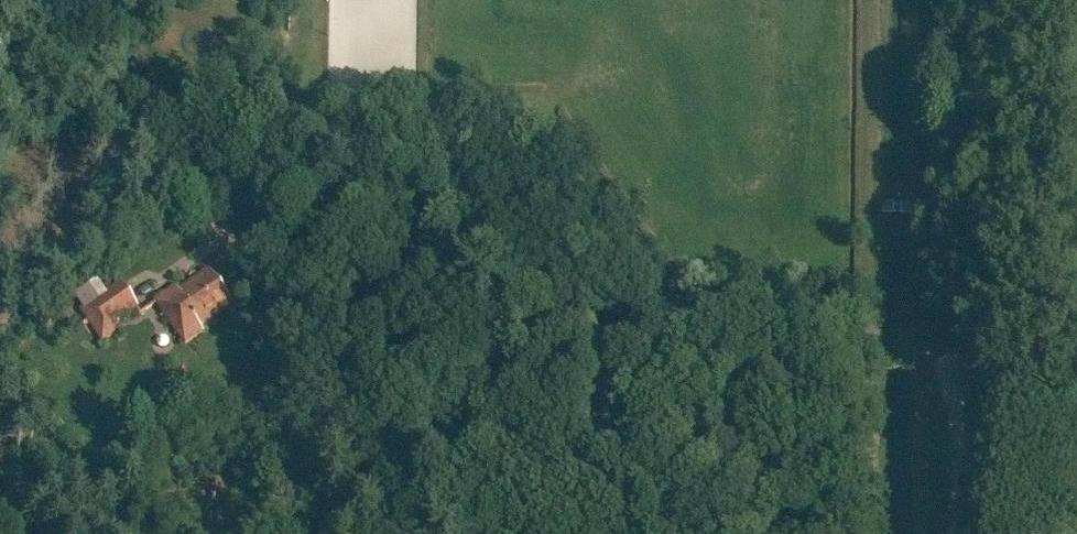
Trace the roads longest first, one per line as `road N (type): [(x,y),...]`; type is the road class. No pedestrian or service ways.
road 1 (track): [(77,0),(357,424)]
road 2 (track): [(1018,420),(1025,0)]
road 3 (track): [(922,0),(923,337),(955,406)]
road 4 (track): [(357,424),(431,533)]

